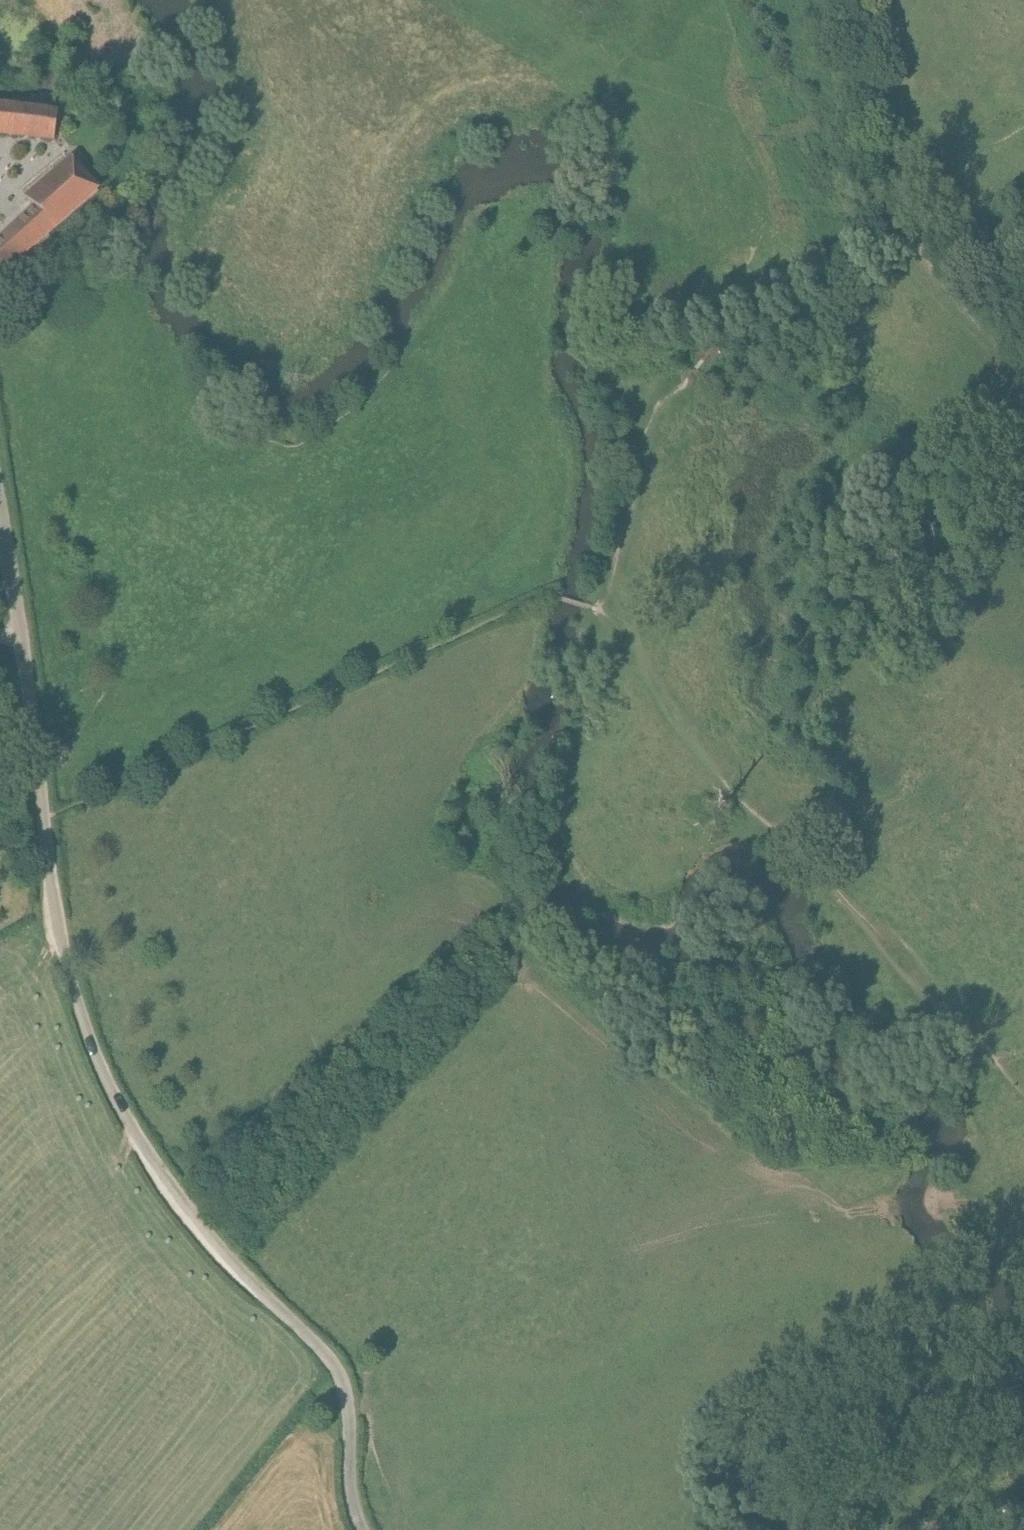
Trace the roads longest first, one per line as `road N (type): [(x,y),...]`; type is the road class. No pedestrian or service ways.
road 1 (unclassified): [(364,1529),(353,1505),(339,1372),(214,1242),(134,1131),(95,1049),(52,893),(0,512)]

